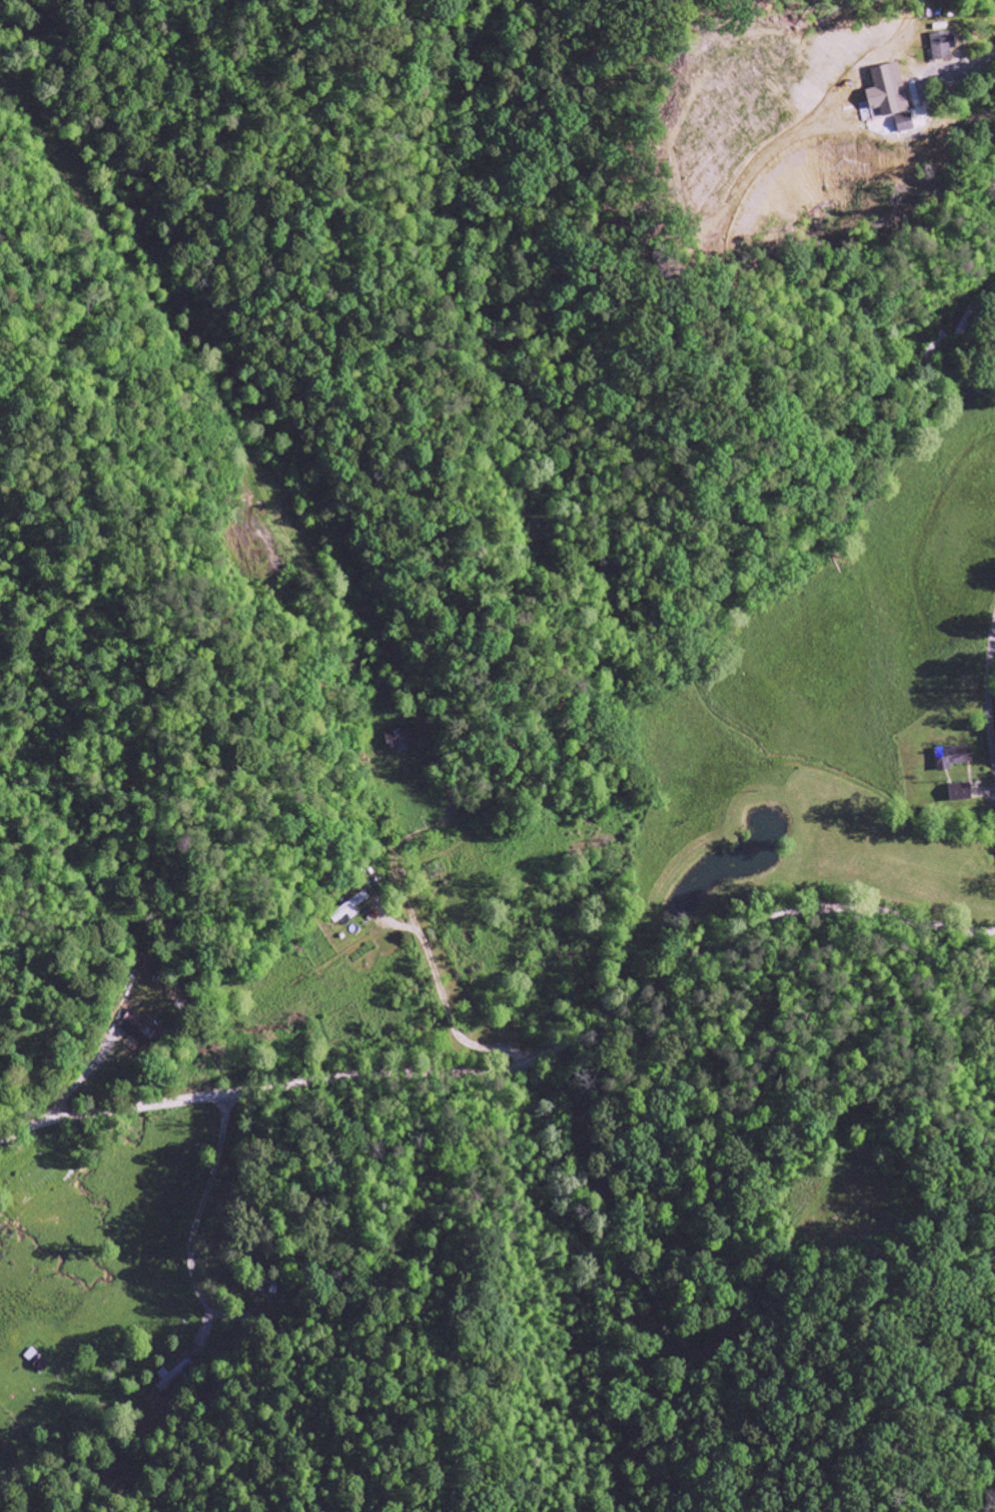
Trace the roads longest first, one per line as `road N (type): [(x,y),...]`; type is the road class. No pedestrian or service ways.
road 1 (residential): [(994,932),(837,909),(790,914),(510,1066),(368,1073),(85,1111),(0,1141)]

